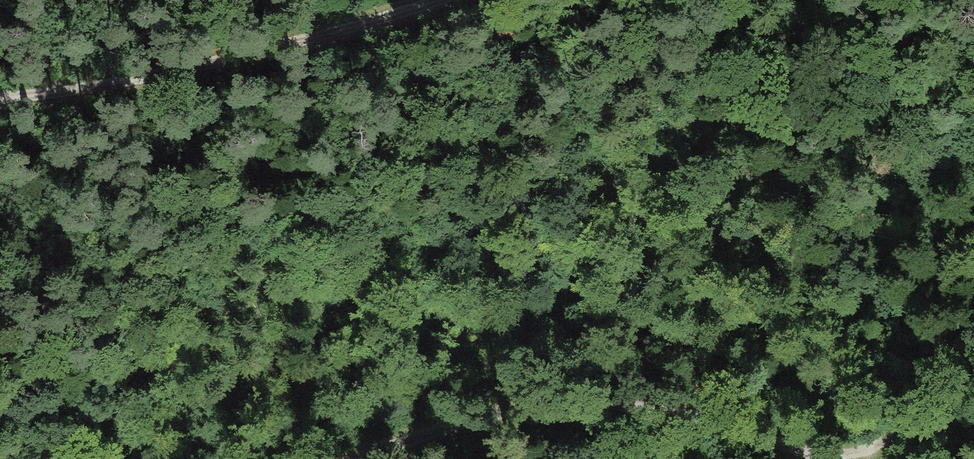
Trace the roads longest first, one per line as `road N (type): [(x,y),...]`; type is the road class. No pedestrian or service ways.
road 1 (track): [(393,458),(501,424),(623,404),(694,412),(816,458)]
road 2 (track): [(0,97),(164,70),(406,0)]
road 3 (track): [(862,458),(910,426),(973,416)]

